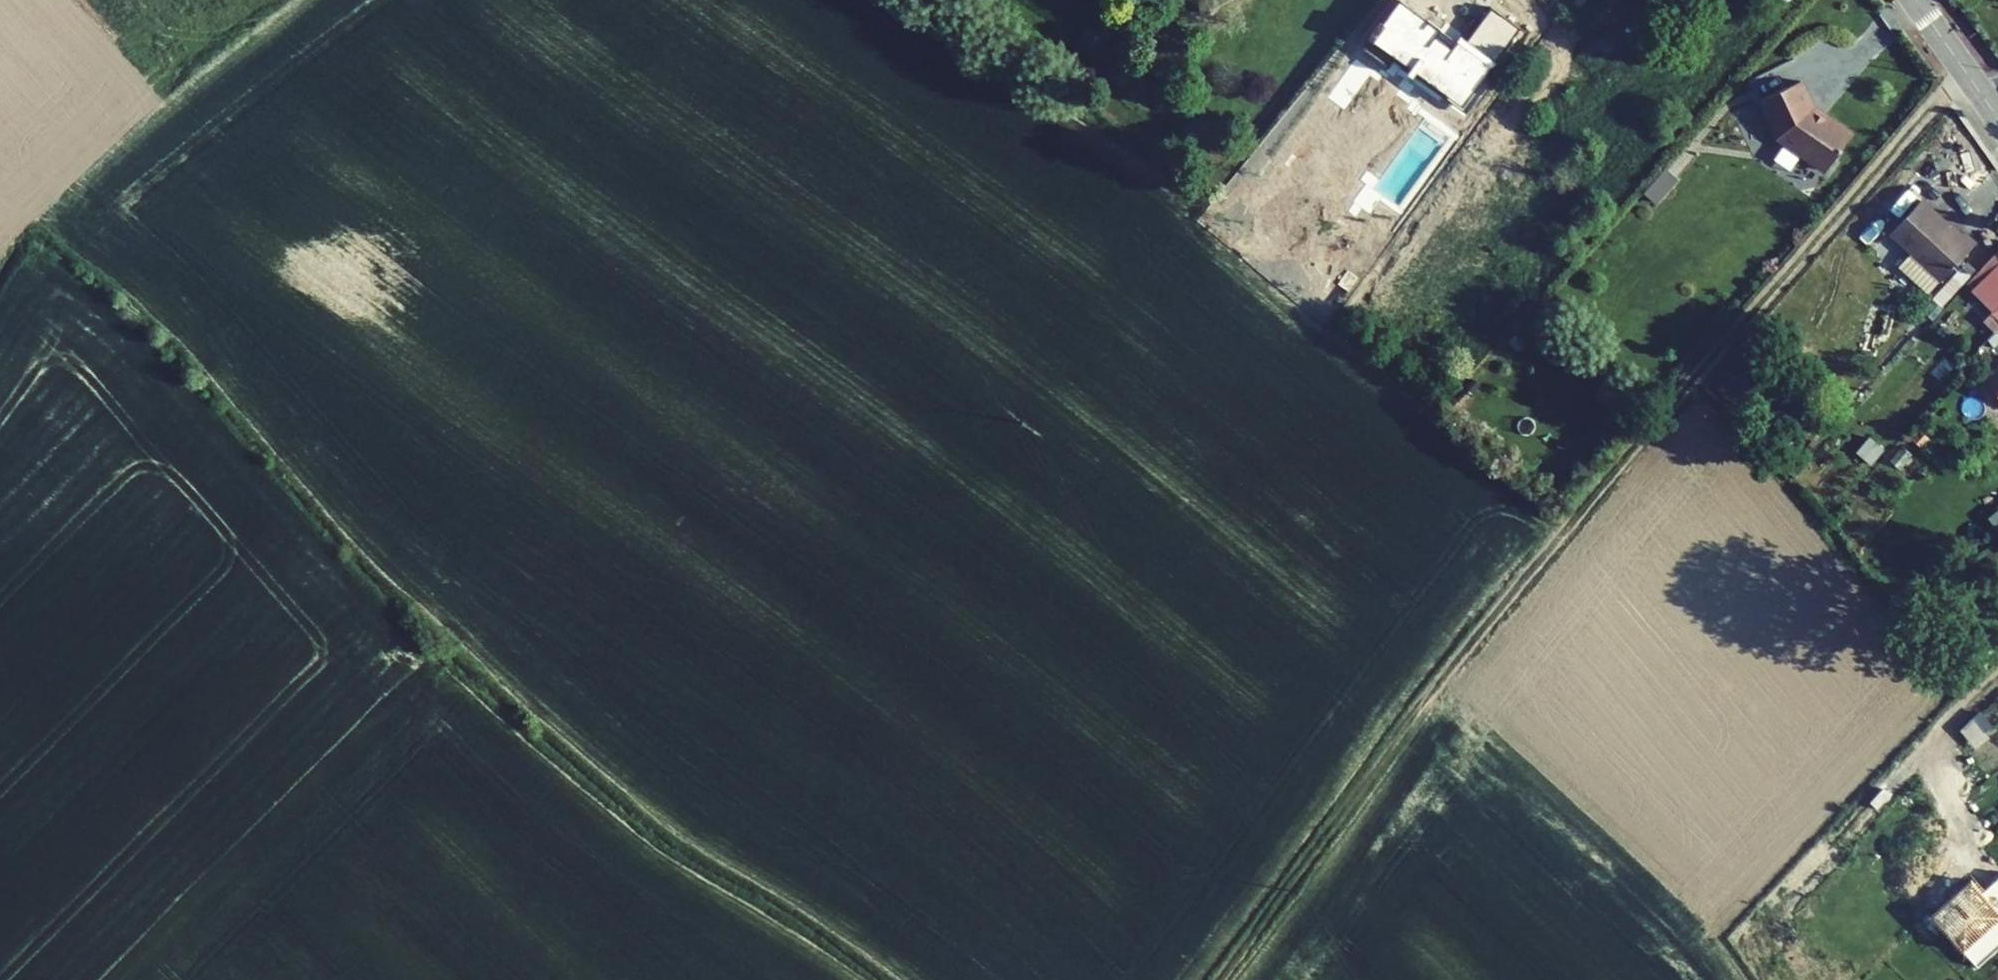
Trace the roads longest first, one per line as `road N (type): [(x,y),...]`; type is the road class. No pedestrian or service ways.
road 1 (track): [(1961,66),(1383,742),(1216,979)]
road 2 (tertiary): [(1914,0),(1997,119)]

